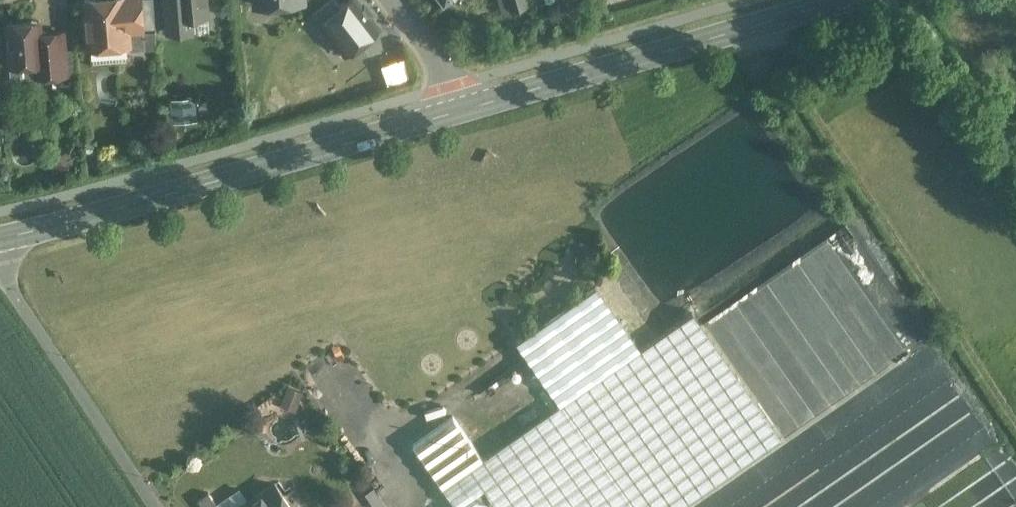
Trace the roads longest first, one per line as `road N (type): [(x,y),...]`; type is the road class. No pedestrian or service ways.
road 1 (secondary): [(0,242),(468,110)]
road 2 (secondary): [(468,110),(844,0)]
road 3 (unclassified): [(0,273),(152,506)]
road 4 (residential): [(390,0),(468,110)]

